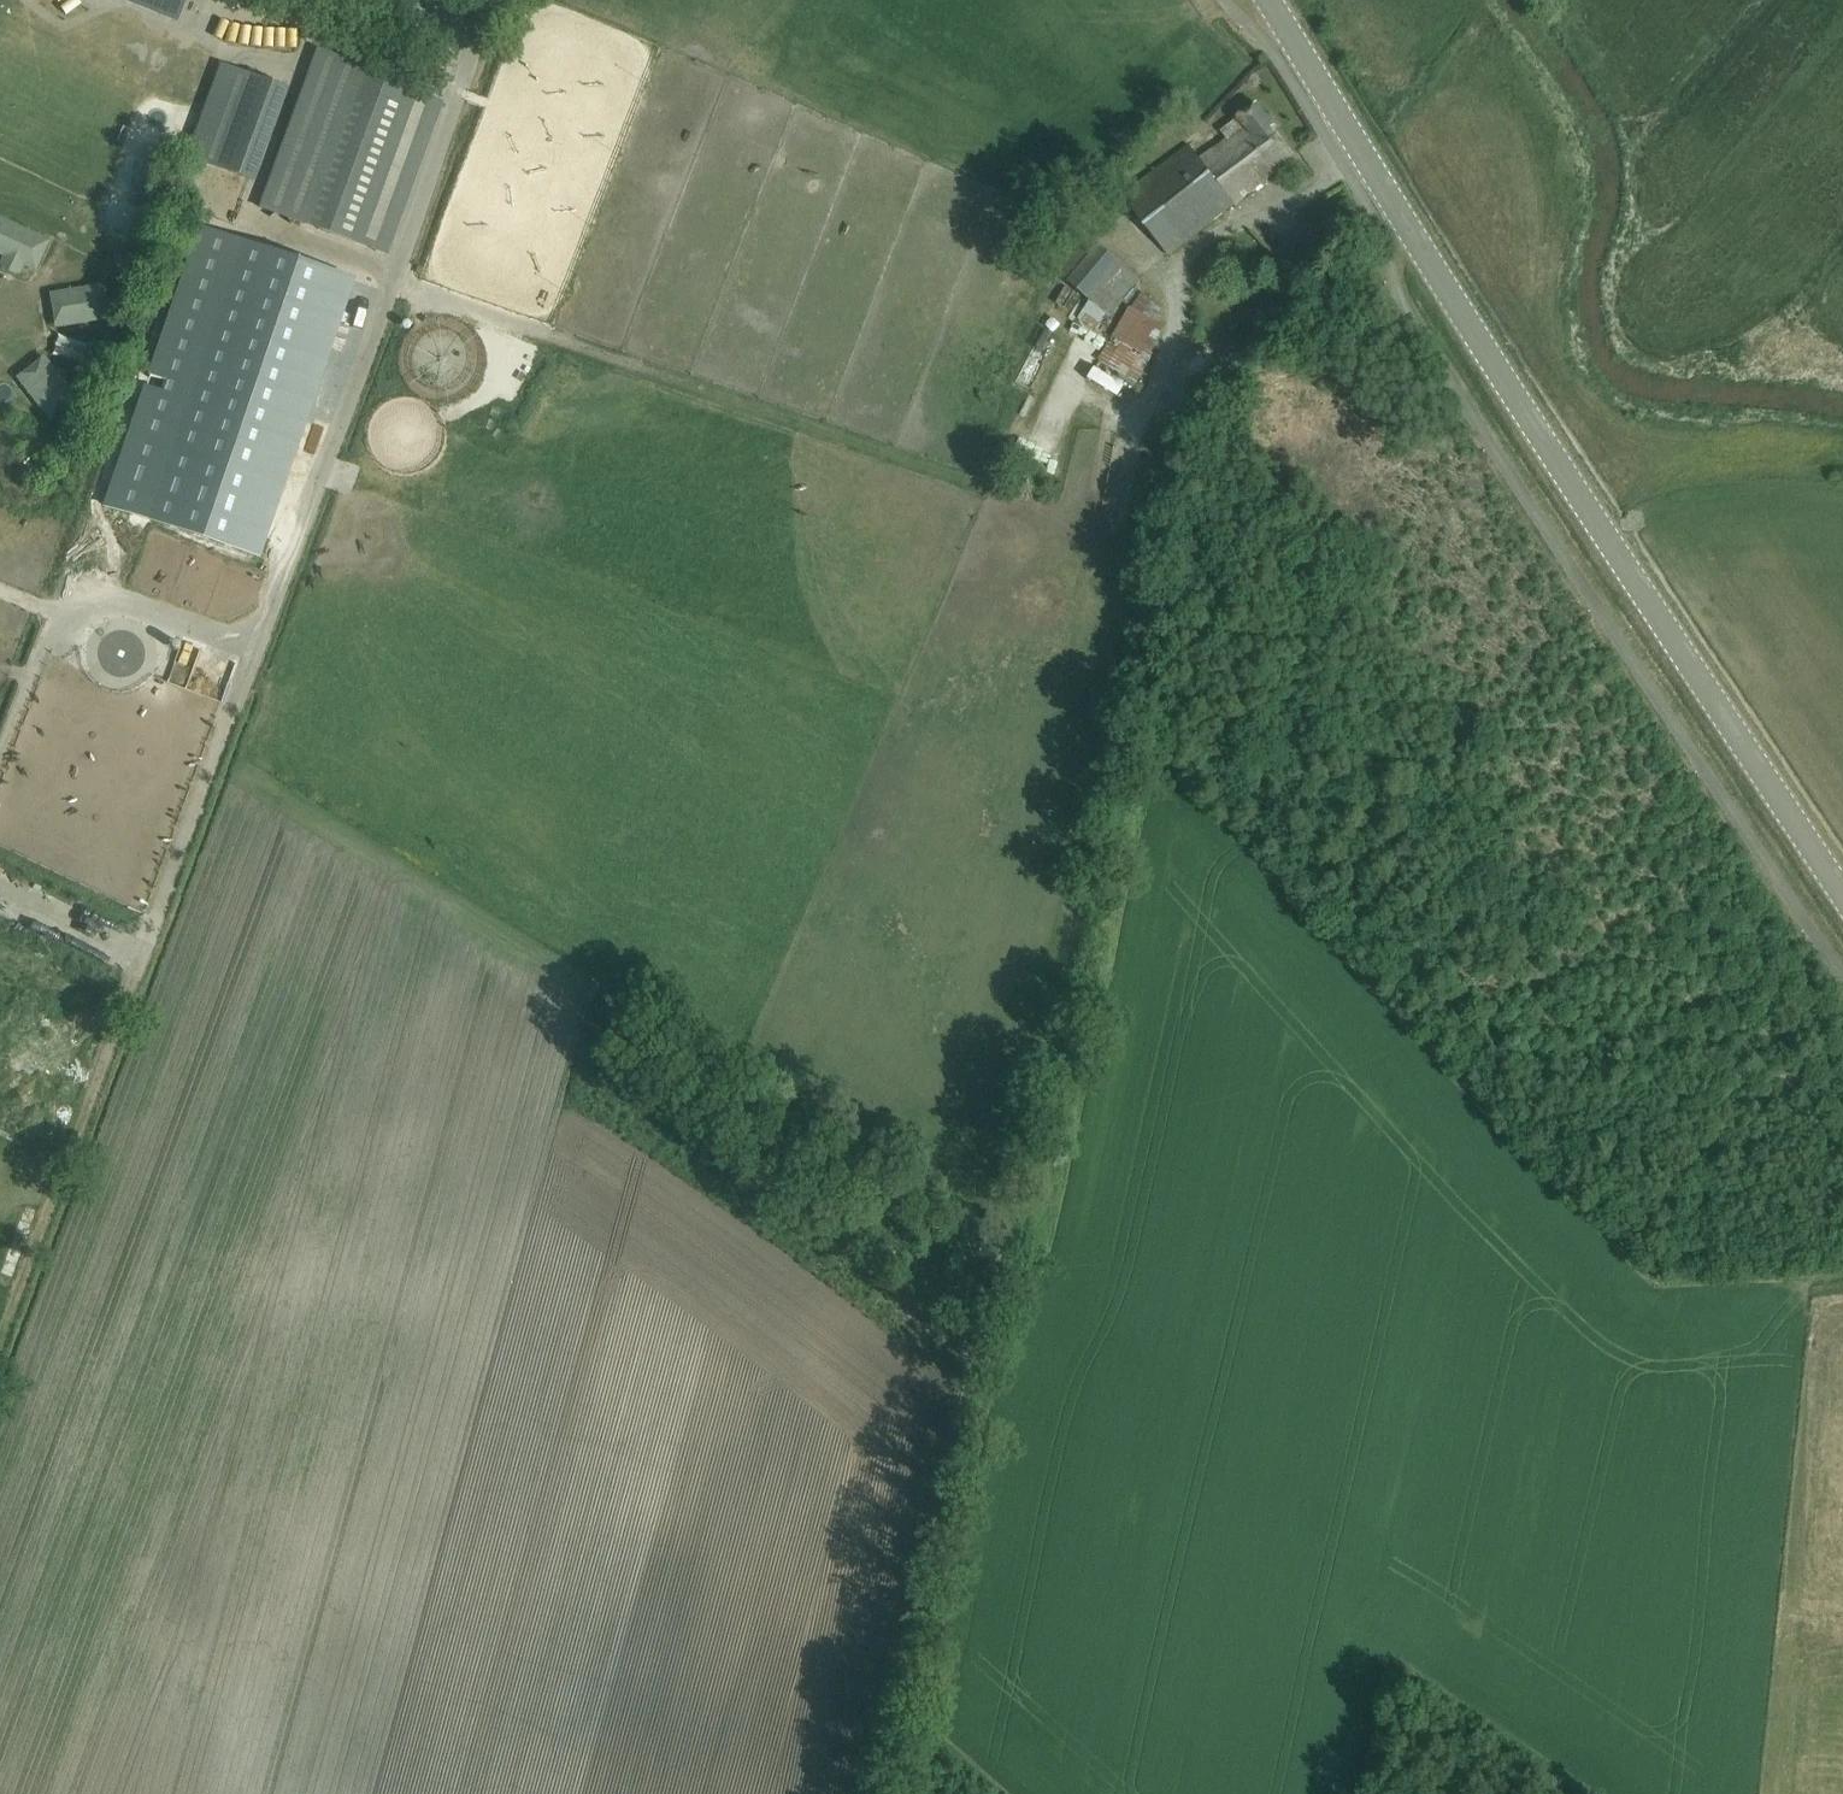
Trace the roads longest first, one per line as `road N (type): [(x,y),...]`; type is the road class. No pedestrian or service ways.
road 1 (secondary): [(1842,897),(1271,0)]

